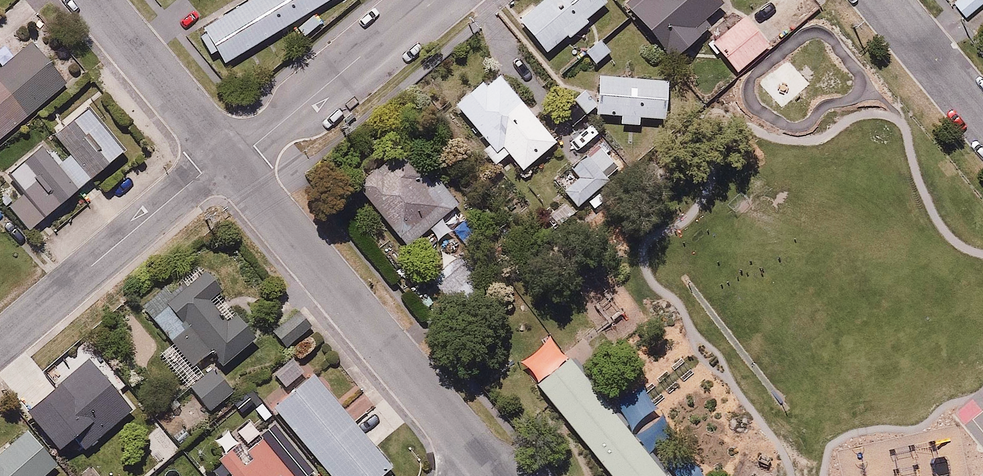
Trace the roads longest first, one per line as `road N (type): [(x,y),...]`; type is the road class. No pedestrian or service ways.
road 1 (residential): [(230,159),(489,471)]
road 2 (residential): [(0,348),(202,173),(230,159)]
road 3 (residential): [(230,159),(430,0)]
road 4 (residential): [(96,0),(230,159)]
road 5 (residential): [(881,0),(982,123)]

